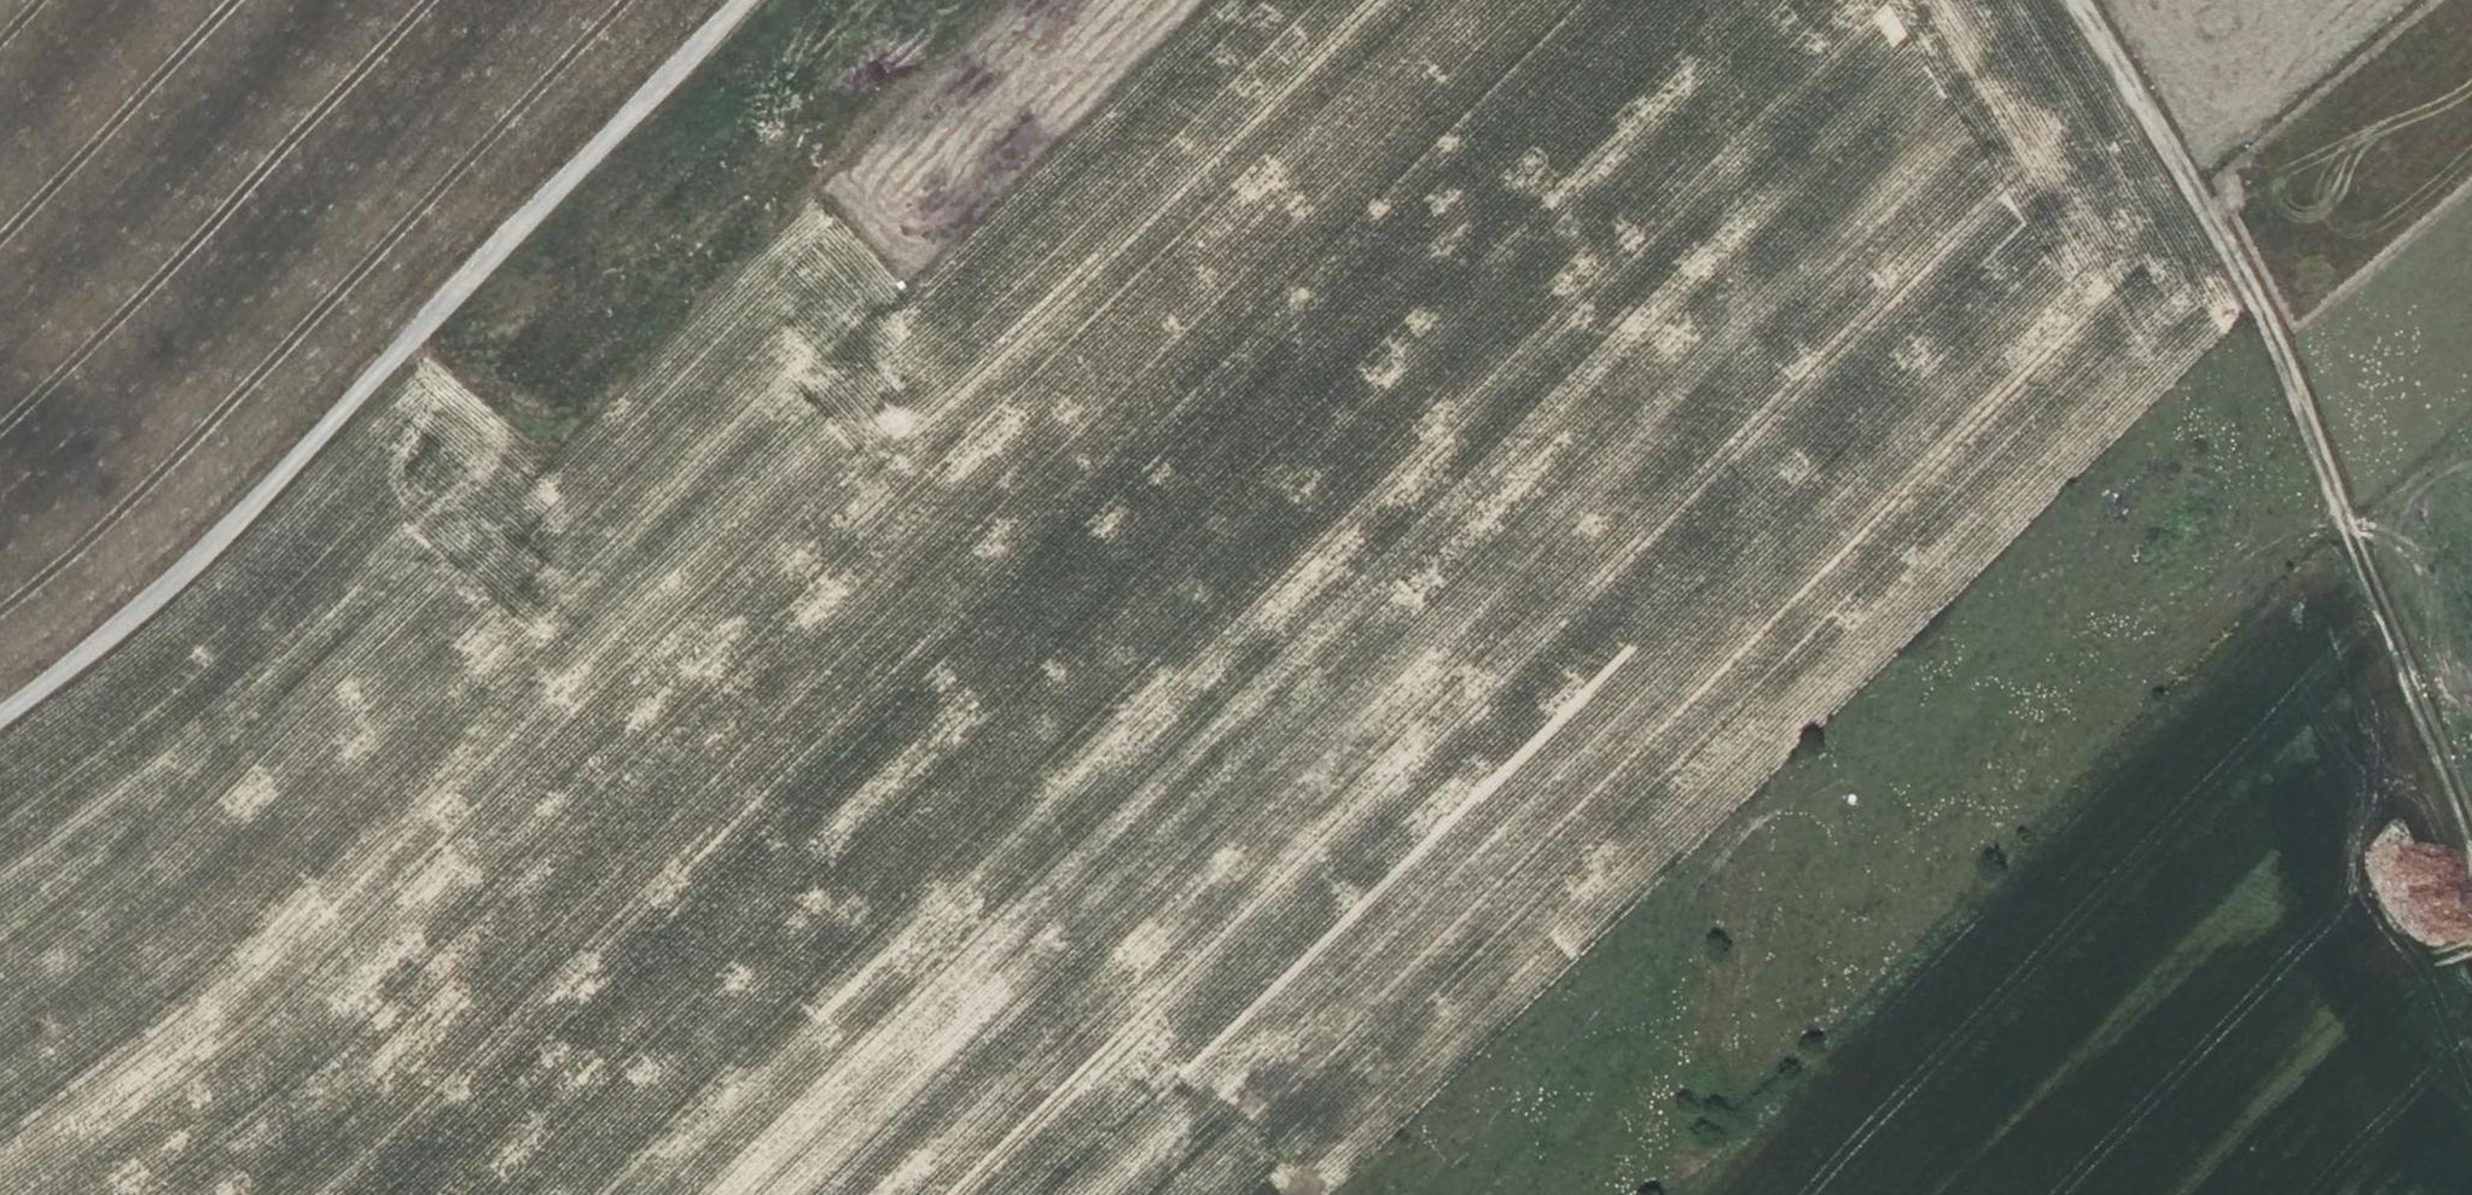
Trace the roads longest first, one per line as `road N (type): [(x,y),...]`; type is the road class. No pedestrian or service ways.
road 1 (unclassified): [(0,706),(183,572),(735,0)]
road 2 (track): [(2080,0),(2143,95),(2471,821)]

